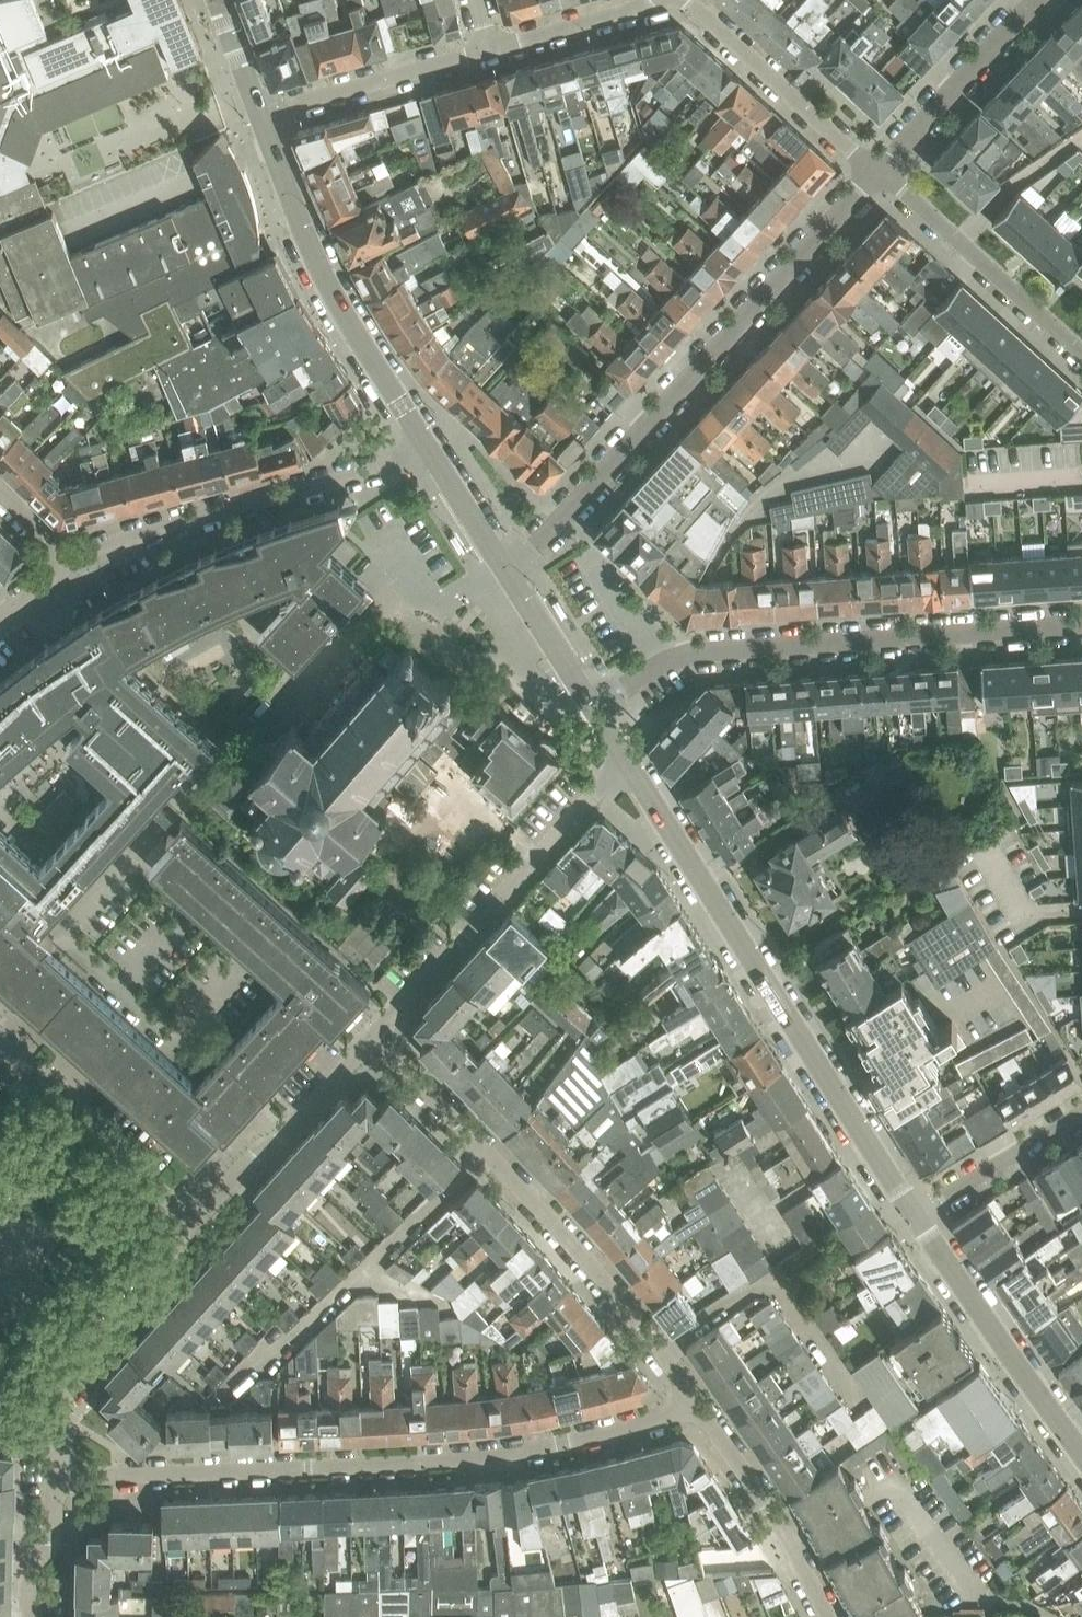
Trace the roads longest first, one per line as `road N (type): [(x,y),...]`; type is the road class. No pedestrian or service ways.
road 1 (residential): [(55,1476),(489,1455),(621,1429),(696,1403)]
road 2 (residential): [(504,569),(559,525),(878,171)]
road 3 (residential): [(912,1216),(625,761)]
road 4 (residential): [(592,707),(685,653),(1081,625)]
road 5 (residential): [(696,1403),(562,1230),(374,1036)]
road 6 (residential): [(67,574),(140,540),(428,450)]
road 7 (residential): [(428,450),(335,300),(261,115)]
road 8 (residential): [(374,1036),(625,761)]
road 9 (residential): [(1081,1454),(912,1216)]
road 10 (residential): [(0,1039),(81,1100),(83,1121),(195,1221)]
road 11 (residential): [(878,171),(1081,353)]
road 12 (residential): [(195,1221),(374,1036)]
road 13 (residential): [(878,171),(687,0)]
road 14 (residential): [(828,1616),(696,1403)]
road 15 (residential): [(195,1221),(170,1253),(173,1277),(55,1409)]
road 16 (residential): [(491,49),(261,115)]
road 17 (residential): [(878,171),(1035,0)]
road 18 (residential): [(1081,1113),(912,1216)]
road 19 (residential): [(653,0),(491,49)]
road 20 (residential): [(592,707),(504,569)]
road 21 (residential): [(30,1616),(31,1563),(52,1542),(55,1476)]
road 22 (residential): [(504,569),(428,450)]
road 23 (residential): [(261,115),(216,0)]

